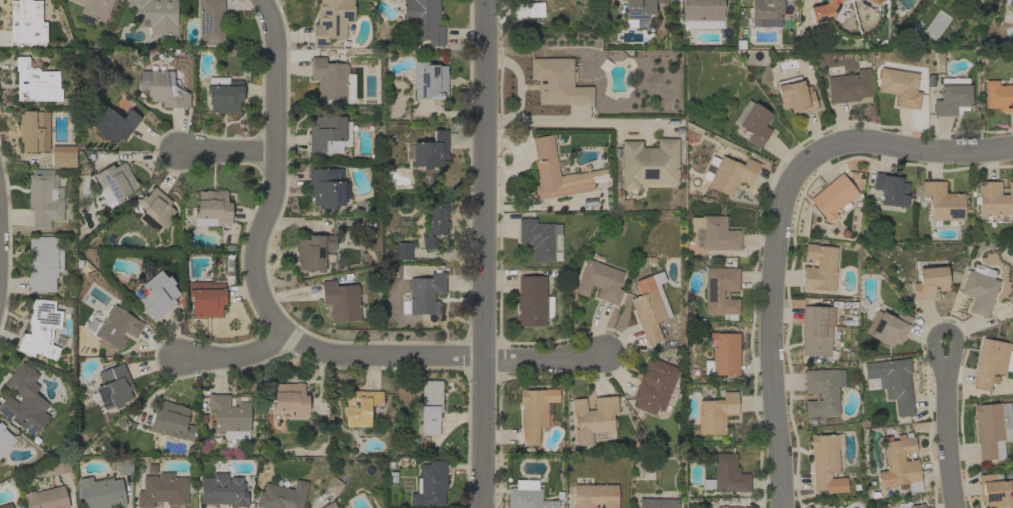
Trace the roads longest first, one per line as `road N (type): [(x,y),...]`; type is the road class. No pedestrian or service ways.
road 1 (residential): [(484,356),(358,358),(303,348),(267,311),(254,262),(276,152),(272,25),(260,0)]
road 2 (tertiary): [(483,507),(486,0)]
road 3 (residential): [(777,507),(768,326),(777,208)]
road 4 (residential): [(777,208),(792,174),(816,153),(850,142),(929,155),(1012,147)]
road 5 (residential): [(955,507),(946,345)]
road 6 (residential): [(484,356),(604,354)]

